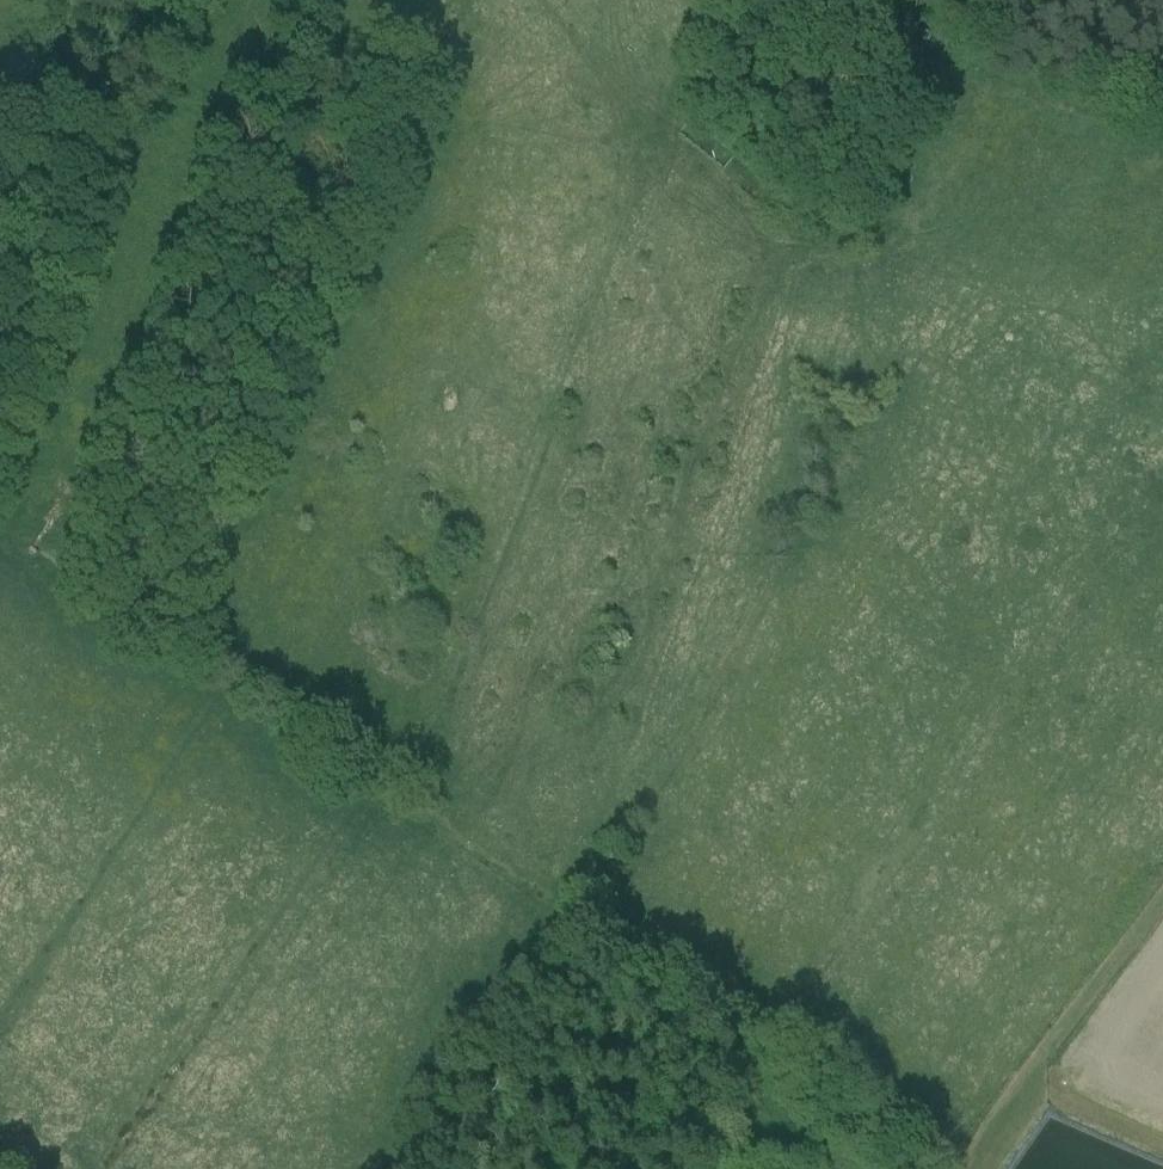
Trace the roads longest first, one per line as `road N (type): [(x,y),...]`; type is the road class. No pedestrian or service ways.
road 1 (track): [(1162,926),(989,1168)]

